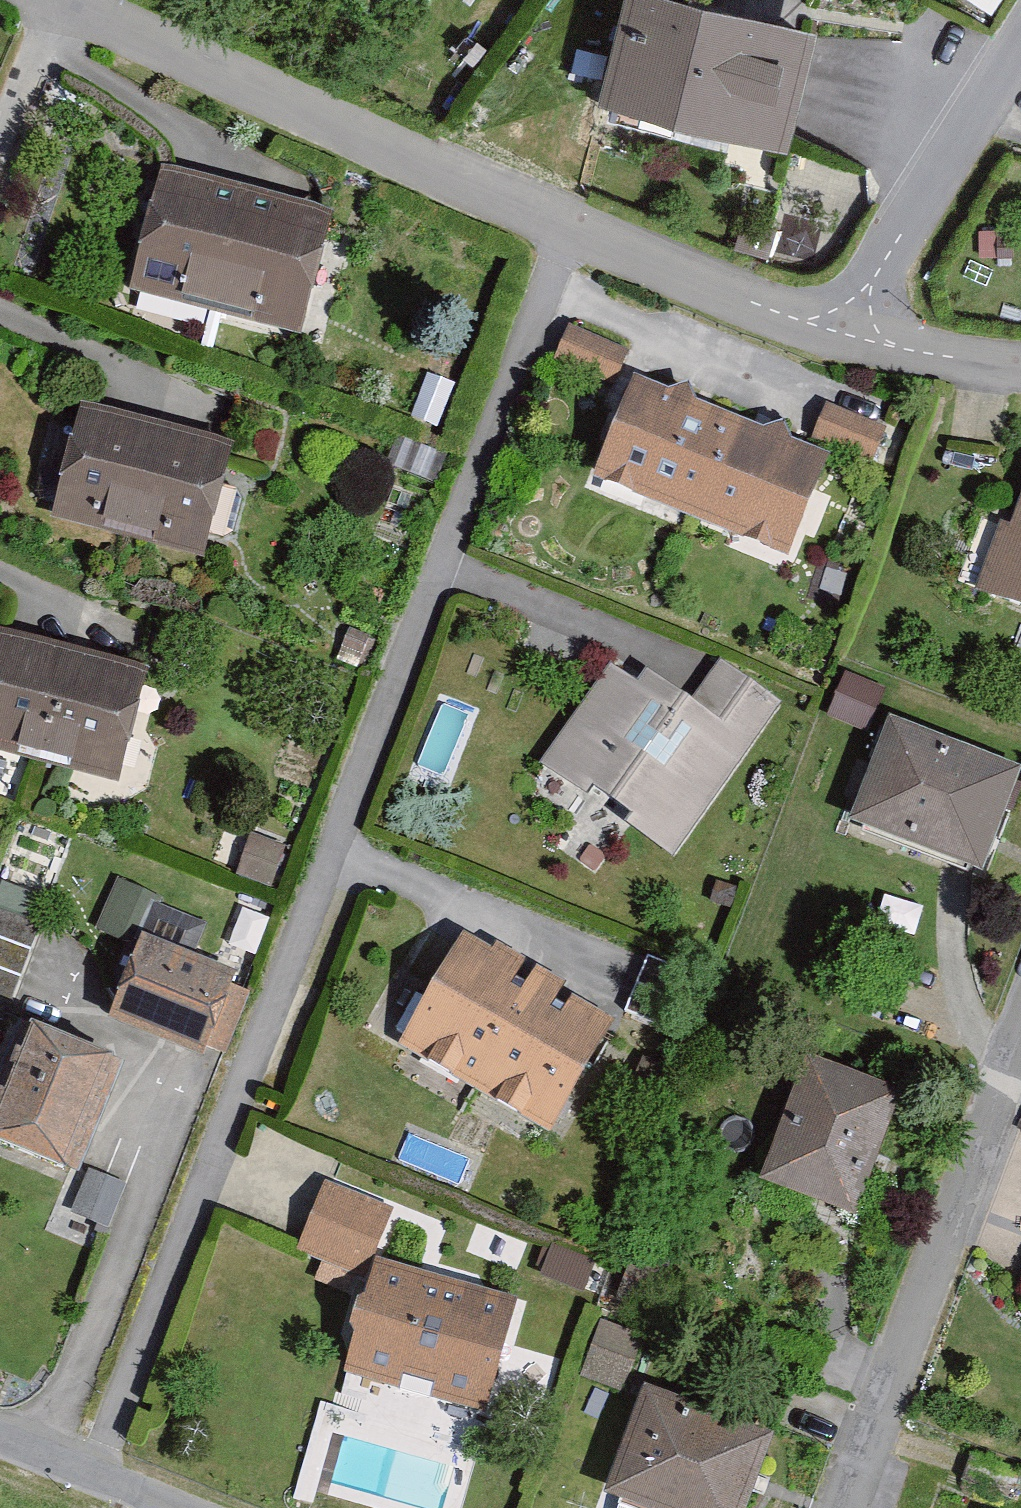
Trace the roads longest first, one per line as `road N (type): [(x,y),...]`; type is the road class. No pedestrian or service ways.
road 1 (residential): [(569,227),(89,1475)]
road 2 (residential): [(569,227),(65,0)]
road 3 (residential): [(1020,1042),(851,1507)]
road 4 (residential): [(849,334),(1020,43)]
road 5 (residential): [(849,334),(569,227)]
road 6 (residential): [(1020,362),(849,334)]
road 7 (residential): [(61,0),(0,146)]

